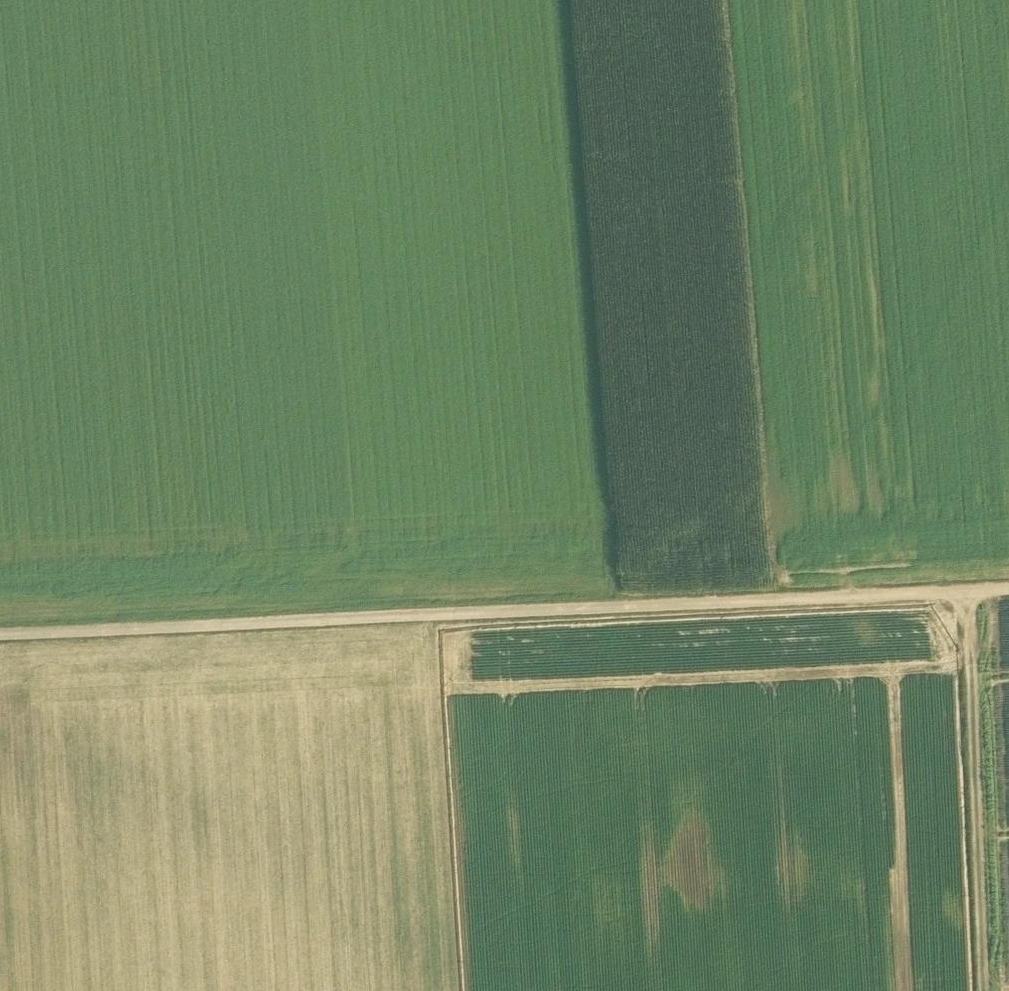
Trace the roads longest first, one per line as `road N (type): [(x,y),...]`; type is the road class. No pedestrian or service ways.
road 1 (track): [(1008,587),(0,632)]
road 2 (track): [(966,589),(984,990)]

